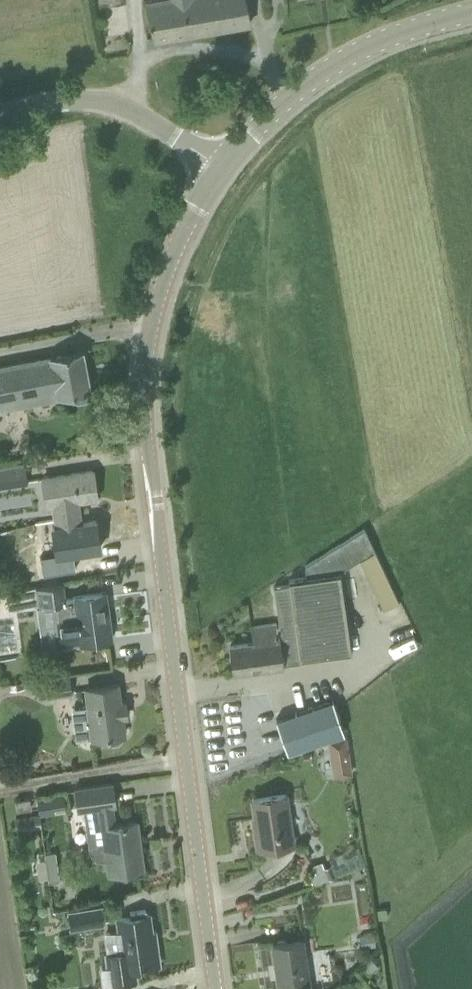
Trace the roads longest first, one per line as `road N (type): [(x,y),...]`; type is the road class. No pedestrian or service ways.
road 1 (tertiary): [(223,988),(145,401),(148,341),(176,247),(219,169)]
road 2 (tertiary): [(219,169),(335,64),(411,28),(471,14)]
road 3 (unclassified): [(0,116),(80,101),(141,122),(219,169)]

